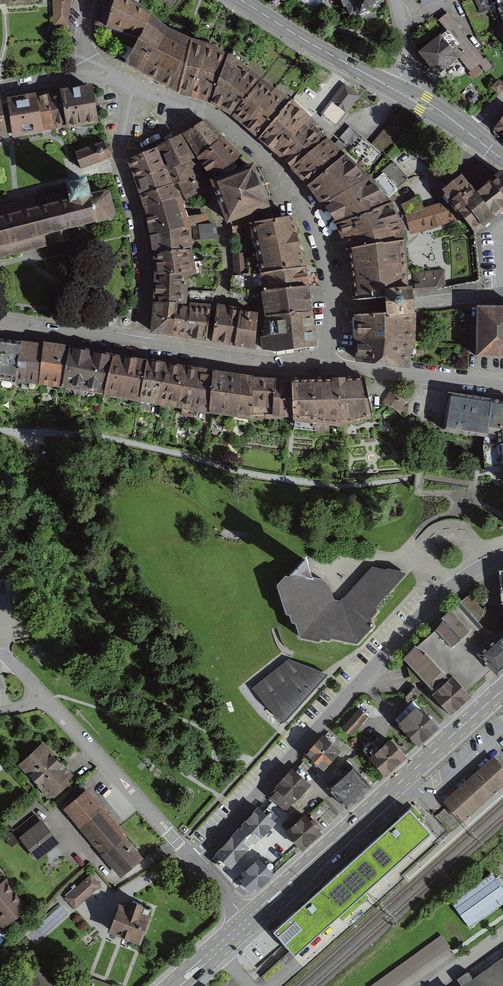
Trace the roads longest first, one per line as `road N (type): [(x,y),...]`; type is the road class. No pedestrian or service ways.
road 1 (residential): [(502,557),(439,596),(195,863)]
road 2 (residential): [(131,87),(230,128),(299,197),(334,310),(325,360)]
road 3 (secondary): [(502,690),(249,921)]
road 4 (residential): [(0,712),(46,699),(195,863)]
road 5 (residential): [(131,87),(120,162),(144,259),(142,345)]
road 6 (residential): [(325,360),(294,366),(142,345)]
road 7 (residential): [(502,386),(325,360)]
road 8 (secondary): [(394,89),(241,0)]
road 9 (residential): [(142,345),(0,322)]

